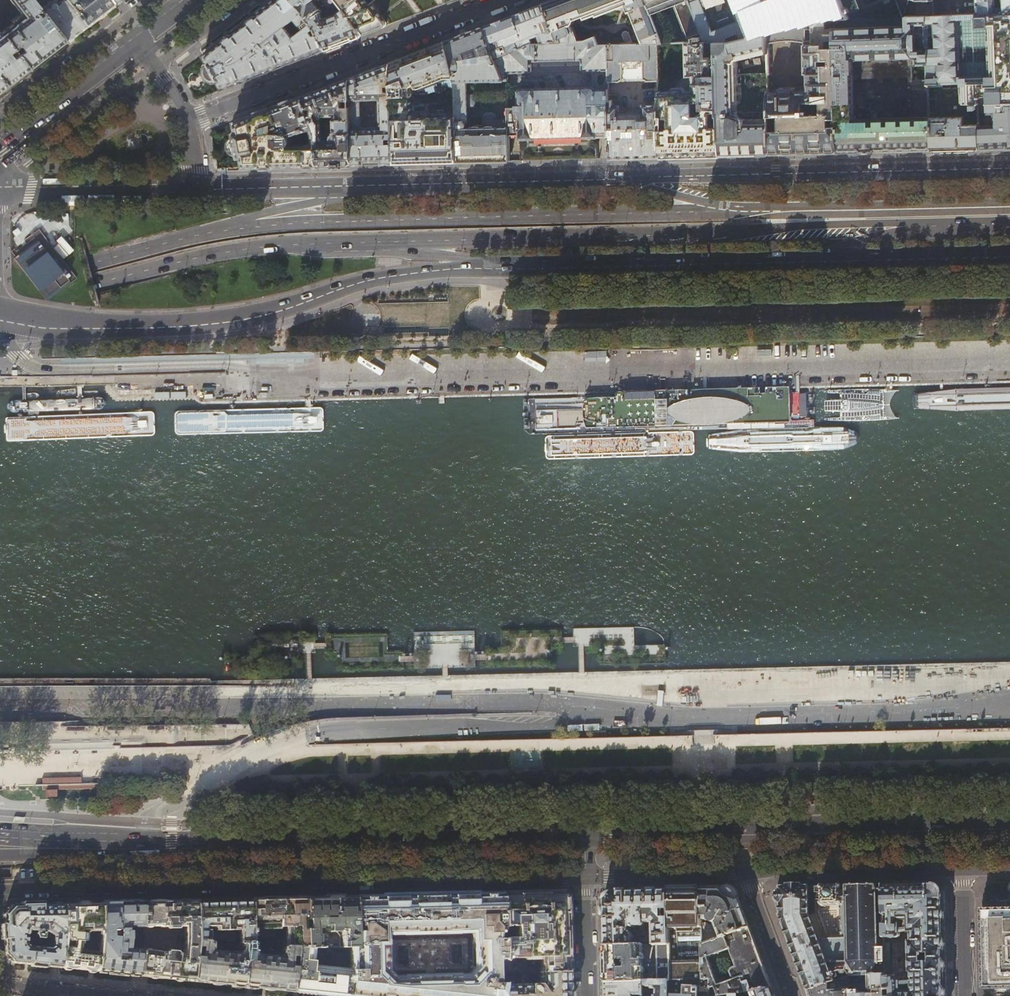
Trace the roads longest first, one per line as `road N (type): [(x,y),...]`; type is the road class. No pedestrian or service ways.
road 1 (residential): [(0,893),(585,877)]
road 2 (primary): [(586,834),(19,846)]
road 3 (primary): [(739,209),(309,222),(208,232)]
road 4 (tertiary): [(1,325),(174,328),(261,316),(393,278),(498,267)]
road 5 (primary): [(364,243),(737,234),(824,220)]
road 6 (primary): [(1009,825),(586,834)]
road 7 (residential): [(1009,168),(621,176)]
road 8 (primary): [(0,304),(225,251),(364,243)]
road 9 (residential): [(191,120),(501,0)]
road 10 (tertiary): [(498,267),(792,263)]
road 11 (residential): [(621,176),(363,187)]
road 12 (tertiary): [(792,263),(1009,257)]
road 13 (residential): [(746,873),(961,868)]
road 14 (primary): [(208,232),(0,282)]
road 15 (residential): [(196,189),(6,193)]
road 16 (secondary): [(139,43),(0,148)]
road 17 (residential): [(363,187),(196,189)]
road 18 (primary): [(363,187),(208,232)]
road 19 (residential): [(585,877),(746,873)]
road 20 (residential): [(0,981),(140,995)]
road 21 (primary): [(364,243),(498,267)]
road 22 (residential): [(792,995),(746,873)]
road 23 (residential): [(961,868),(965,995)]
road 24 (primary): [(739,209),(621,176)]

